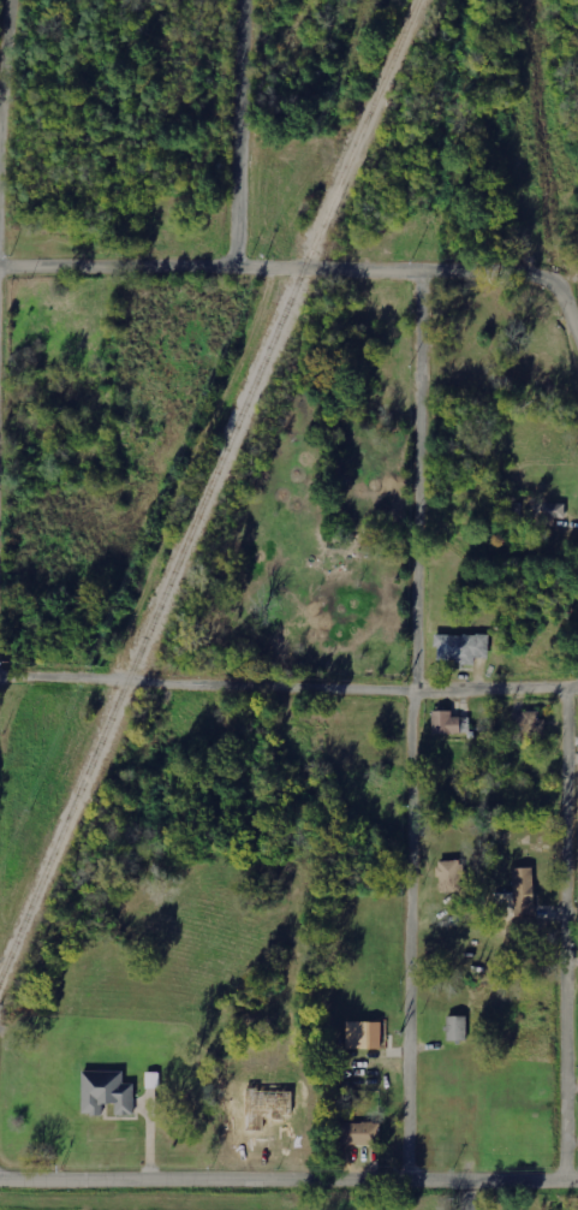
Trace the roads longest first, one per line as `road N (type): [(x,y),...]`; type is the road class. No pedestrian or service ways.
road 1 (residential): [(421,1174),(418,272)]
road 2 (residential): [(577,315),(555,272),(529,266),(461,260),(418,272),(302,271),(0,259)]
road 3 (residential): [(577,677),(423,686),(0,679)]
road 4 (residential): [(577,1173),(0,1181)]
road 5 (residential): [(576,1173),(573,677)]
road 6 (residential): [(0,491),(12,0)]
road 7 (residential): [(232,268),(241,0)]

